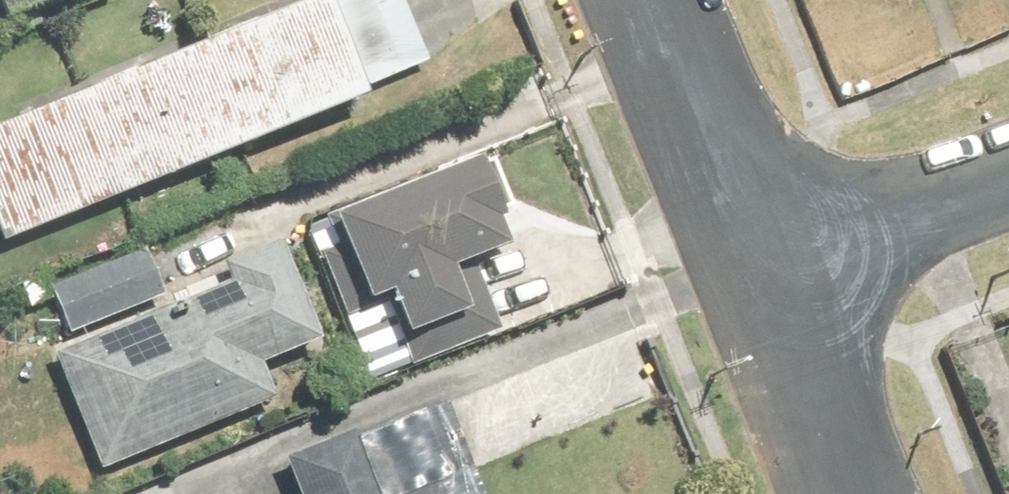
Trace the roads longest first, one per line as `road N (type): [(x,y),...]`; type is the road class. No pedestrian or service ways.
road 1 (residential): [(772,279),(656,0)]
road 2 (residential): [(772,279),(1008,185)]
road 3 (residential): [(856,493),(772,279)]

